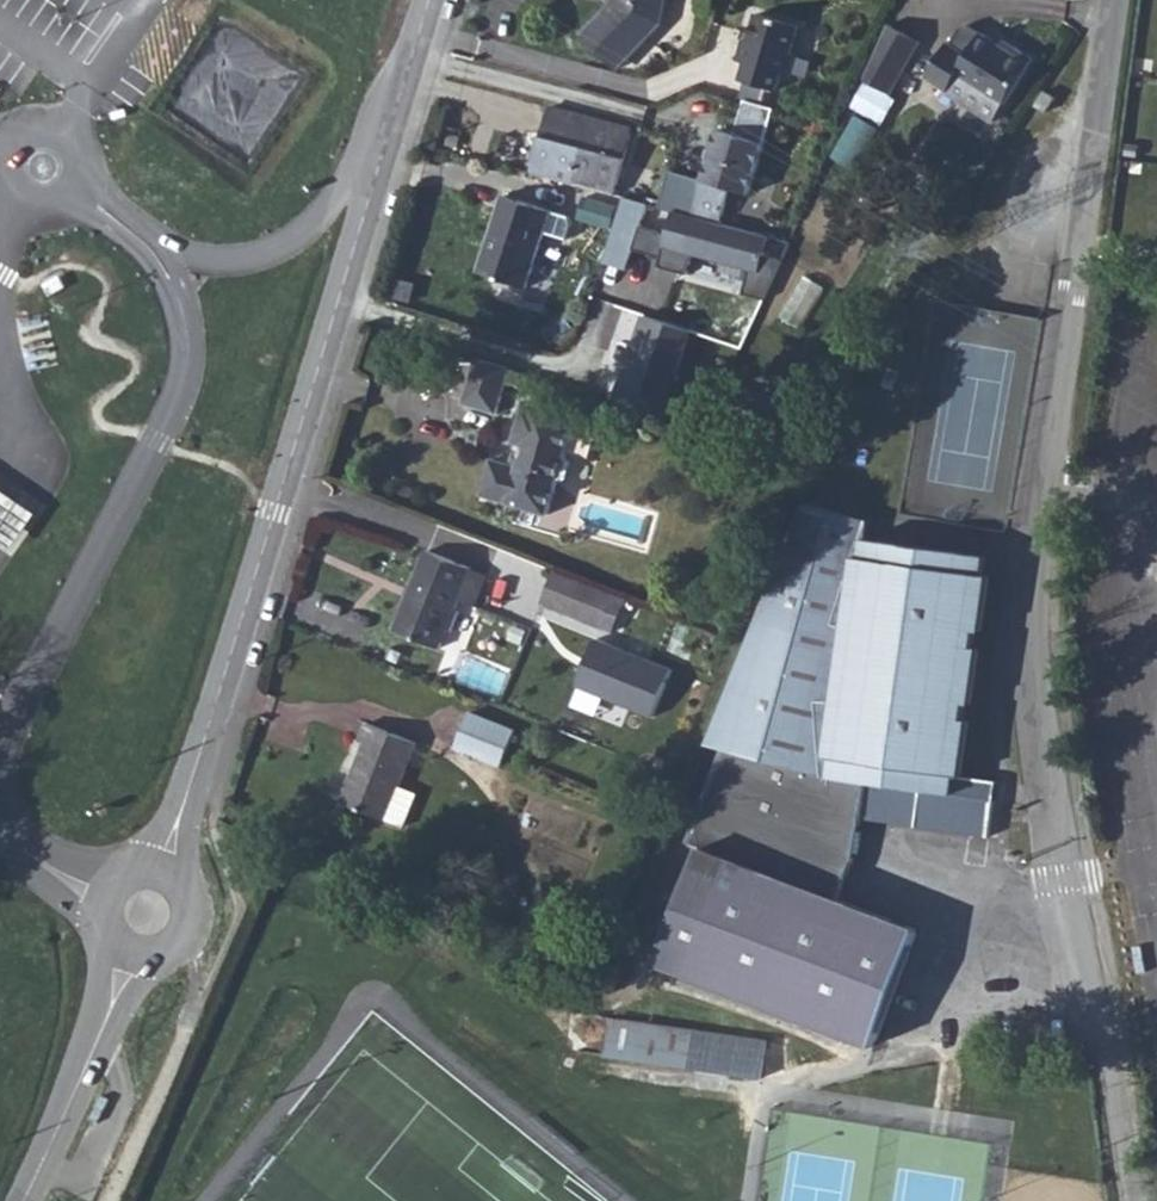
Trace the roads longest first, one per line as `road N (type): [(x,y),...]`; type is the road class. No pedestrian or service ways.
road 1 (unclassified): [(1135,1200),(1071,881),(1046,709),(1042,585),(1119,0)]
road 2 (tertiary): [(160,870),(425,0)]
road 3 (tertiary): [(14,1200),(133,959)]
road 4 (tertiary): [(160,870),(124,874),(102,901),(105,935),(133,959)]
road 5 (tertiary): [(133,959),(170,954),(191,927),(188,893),(160,870)]

